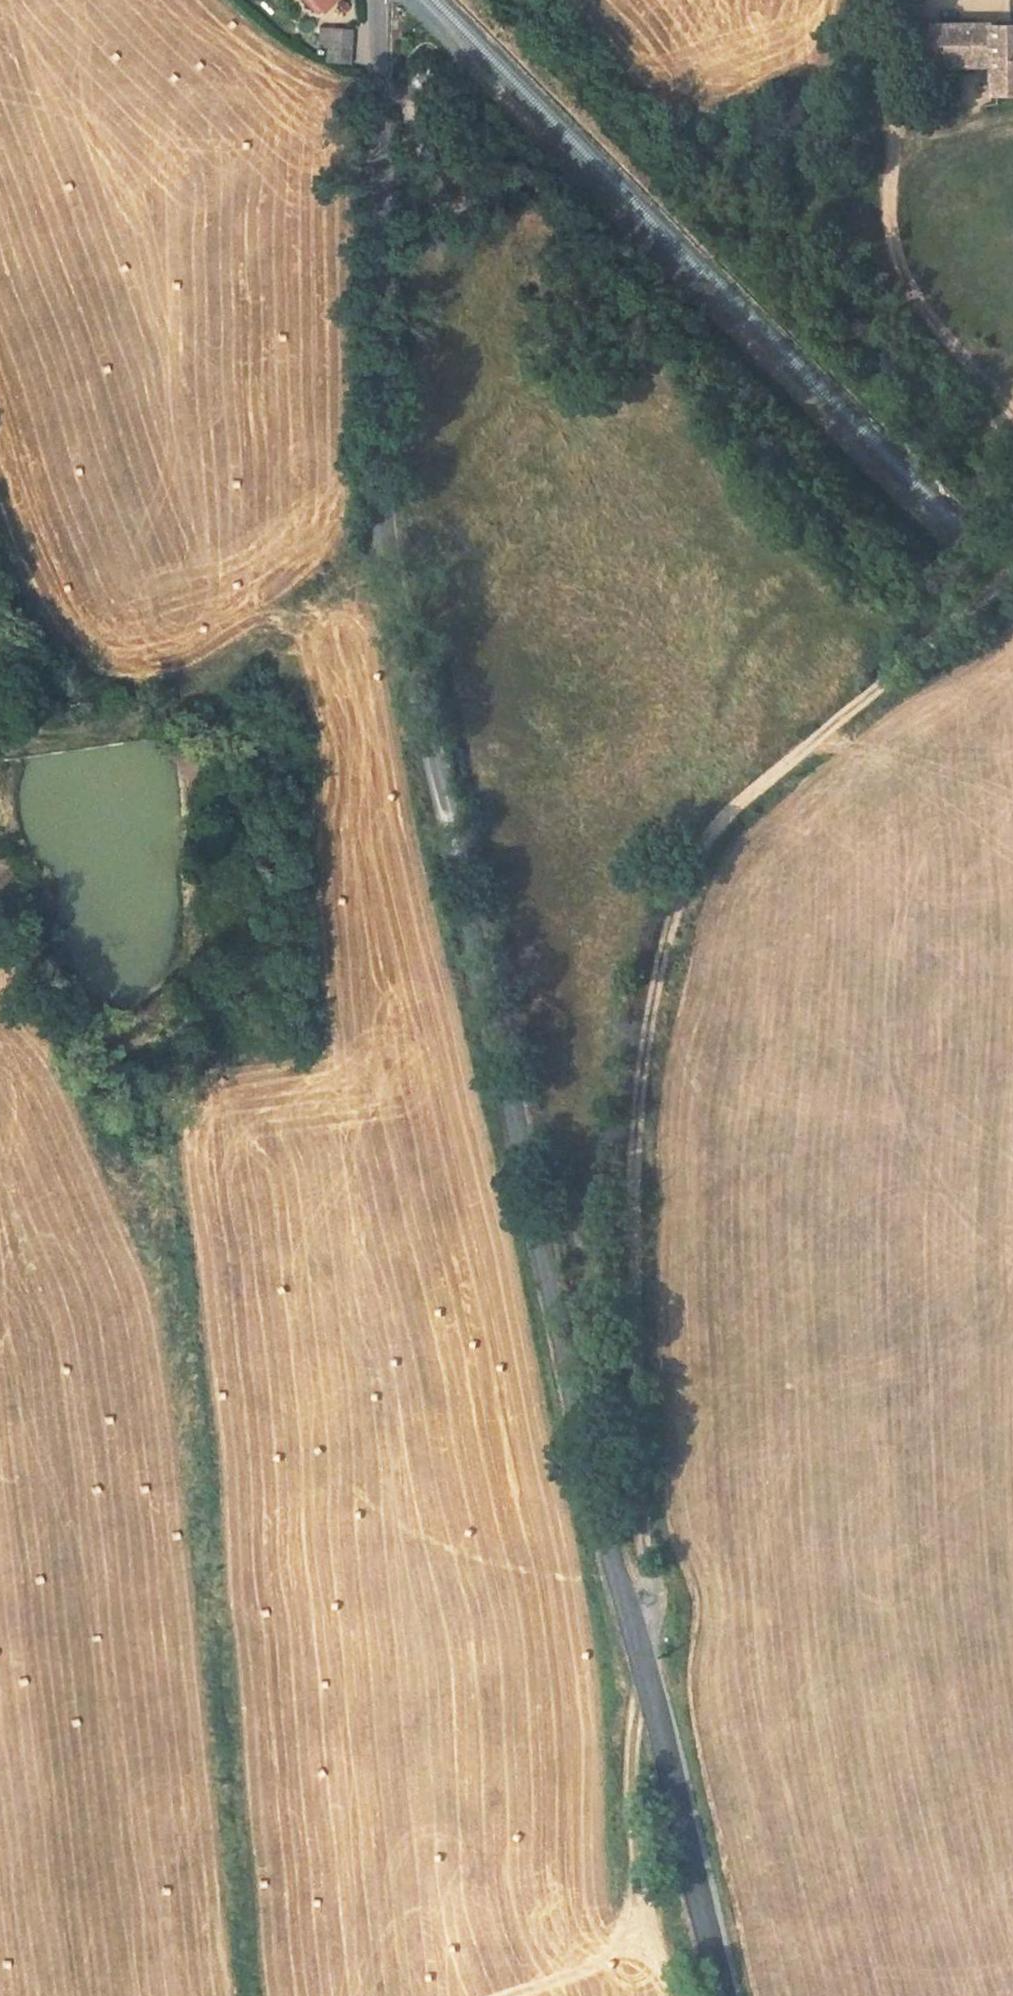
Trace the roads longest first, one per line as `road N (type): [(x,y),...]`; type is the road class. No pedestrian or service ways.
road 1 (unclassified): [(730,1995),(459,951),(390,645),(369,463),(375,0)]

